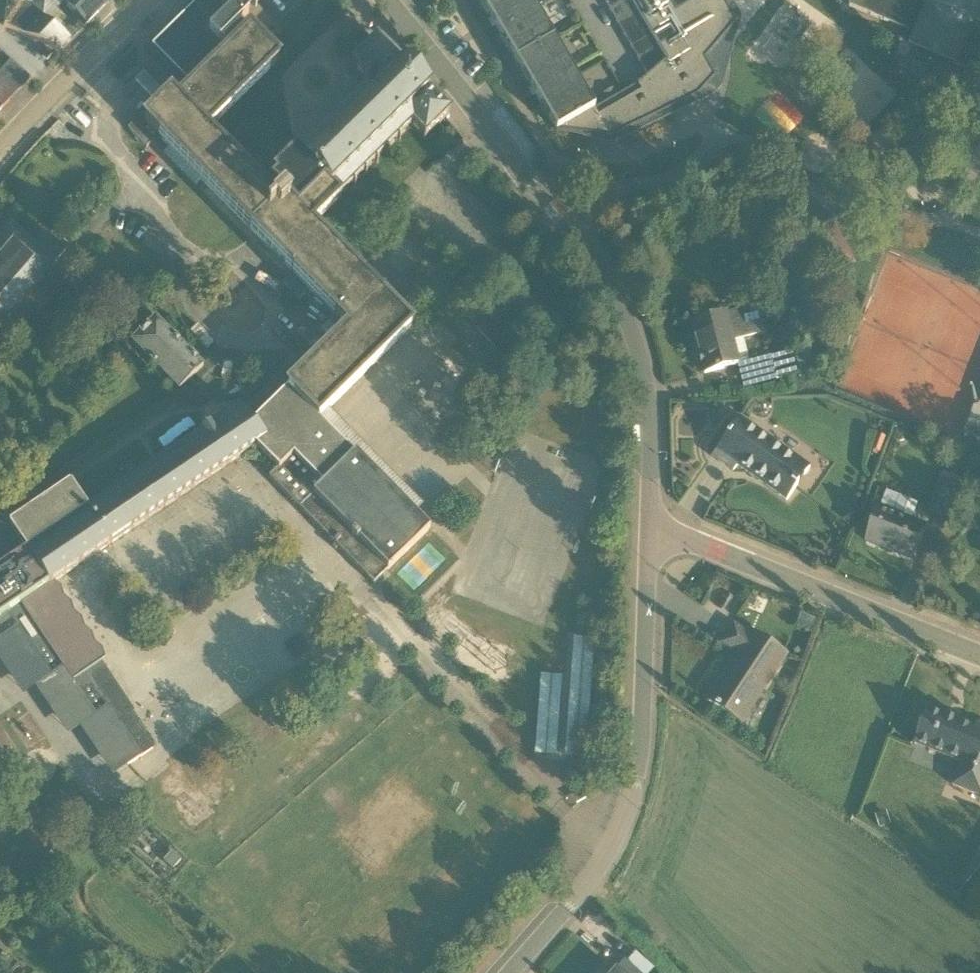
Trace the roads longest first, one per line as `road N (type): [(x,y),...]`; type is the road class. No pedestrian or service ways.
road 1 (residential): [(647,521),(651,415),(629,321),(582,239),(386,0)]
road 2 (residential): [(508,972),(597,867),(634,784),(647,521)]
road 3 (residential): [(647,521),(979,652)]
road 4 (residential): [(0,152),(149,0)]

